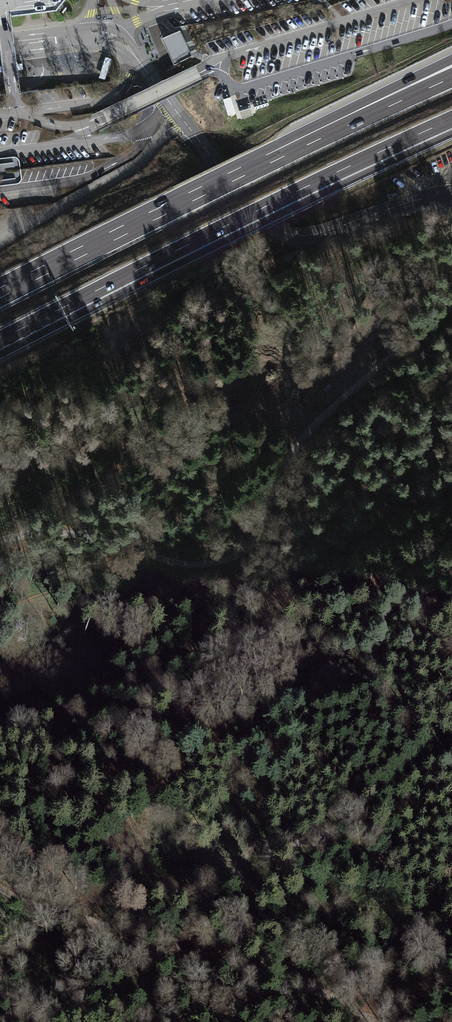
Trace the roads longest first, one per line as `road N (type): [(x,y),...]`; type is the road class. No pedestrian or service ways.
road 1 (track): [(451,306),(321,413),(238,557),(177,566),(70,534),(0,537)]
road 2 (motorway): [(0,340),(451,120)]
road 3 (track): [(451,748),(305,846),(252,839),(236,879),(273,895),(399,914),(451,908)]
road 4 (residential): [(451,194),(309,235),(272,227),(144,68)]
road 5 (motorway): [(266,160),(0,292)]
road 6 (motorway): [(451,62),(266,160)]
road 7 (motorway): [(451,76),(266,160)]

